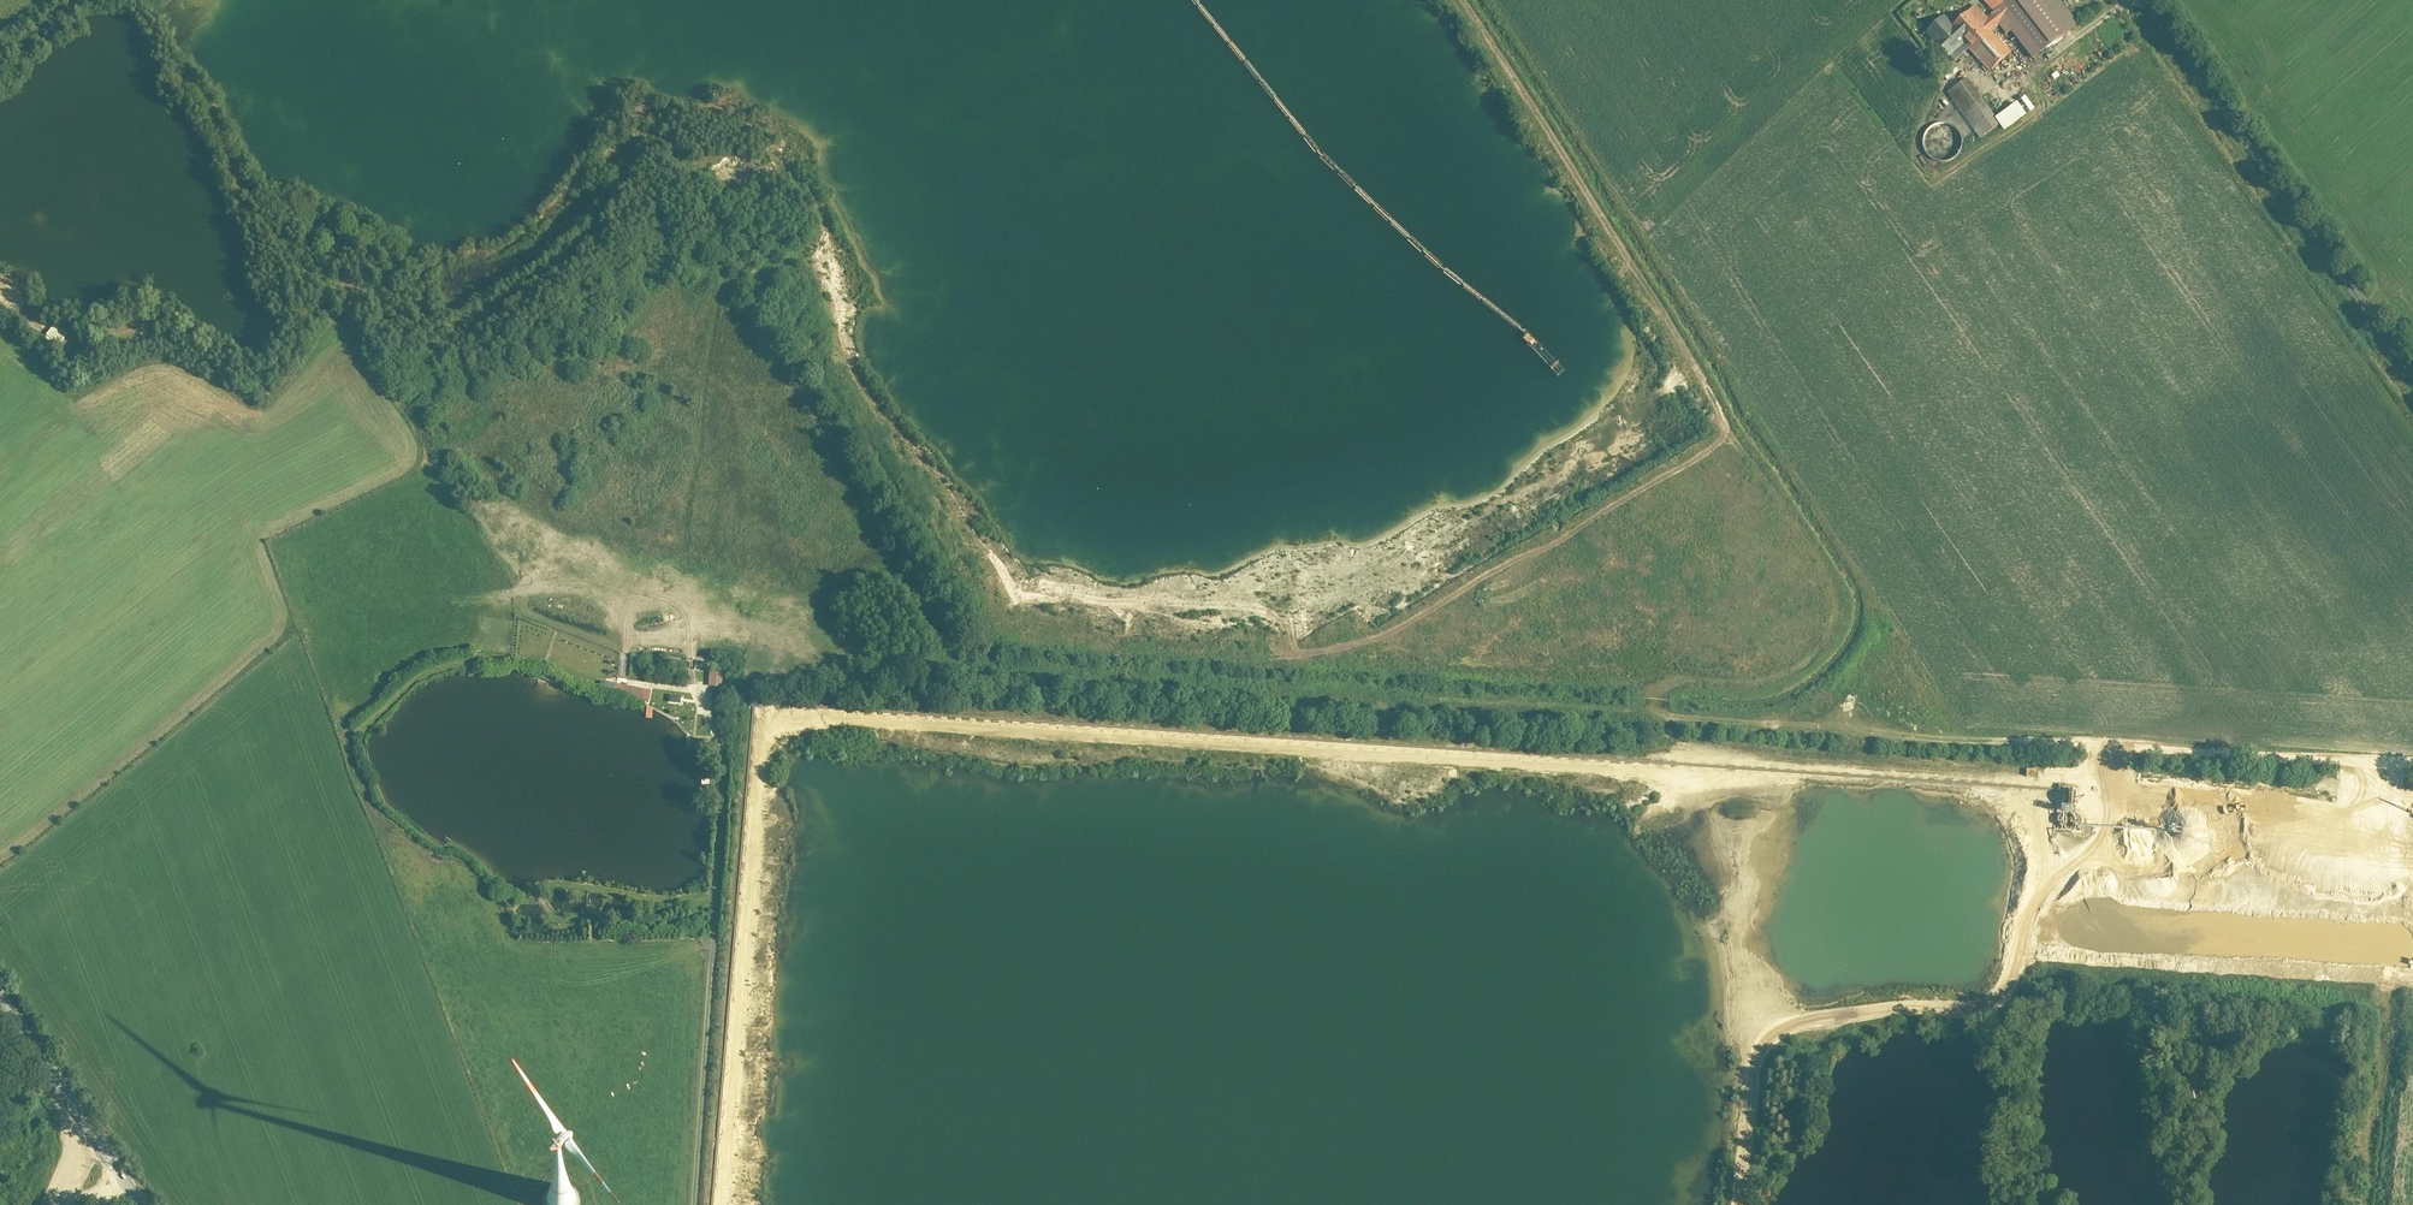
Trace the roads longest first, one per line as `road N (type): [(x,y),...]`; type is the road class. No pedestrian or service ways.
road 1 (unclassified): [(2412,378),(2142,0)]
road 2 (track): [(2412,766),(2028,740)]
road 3 (unclassified): [(154,1204),(0,978)]

